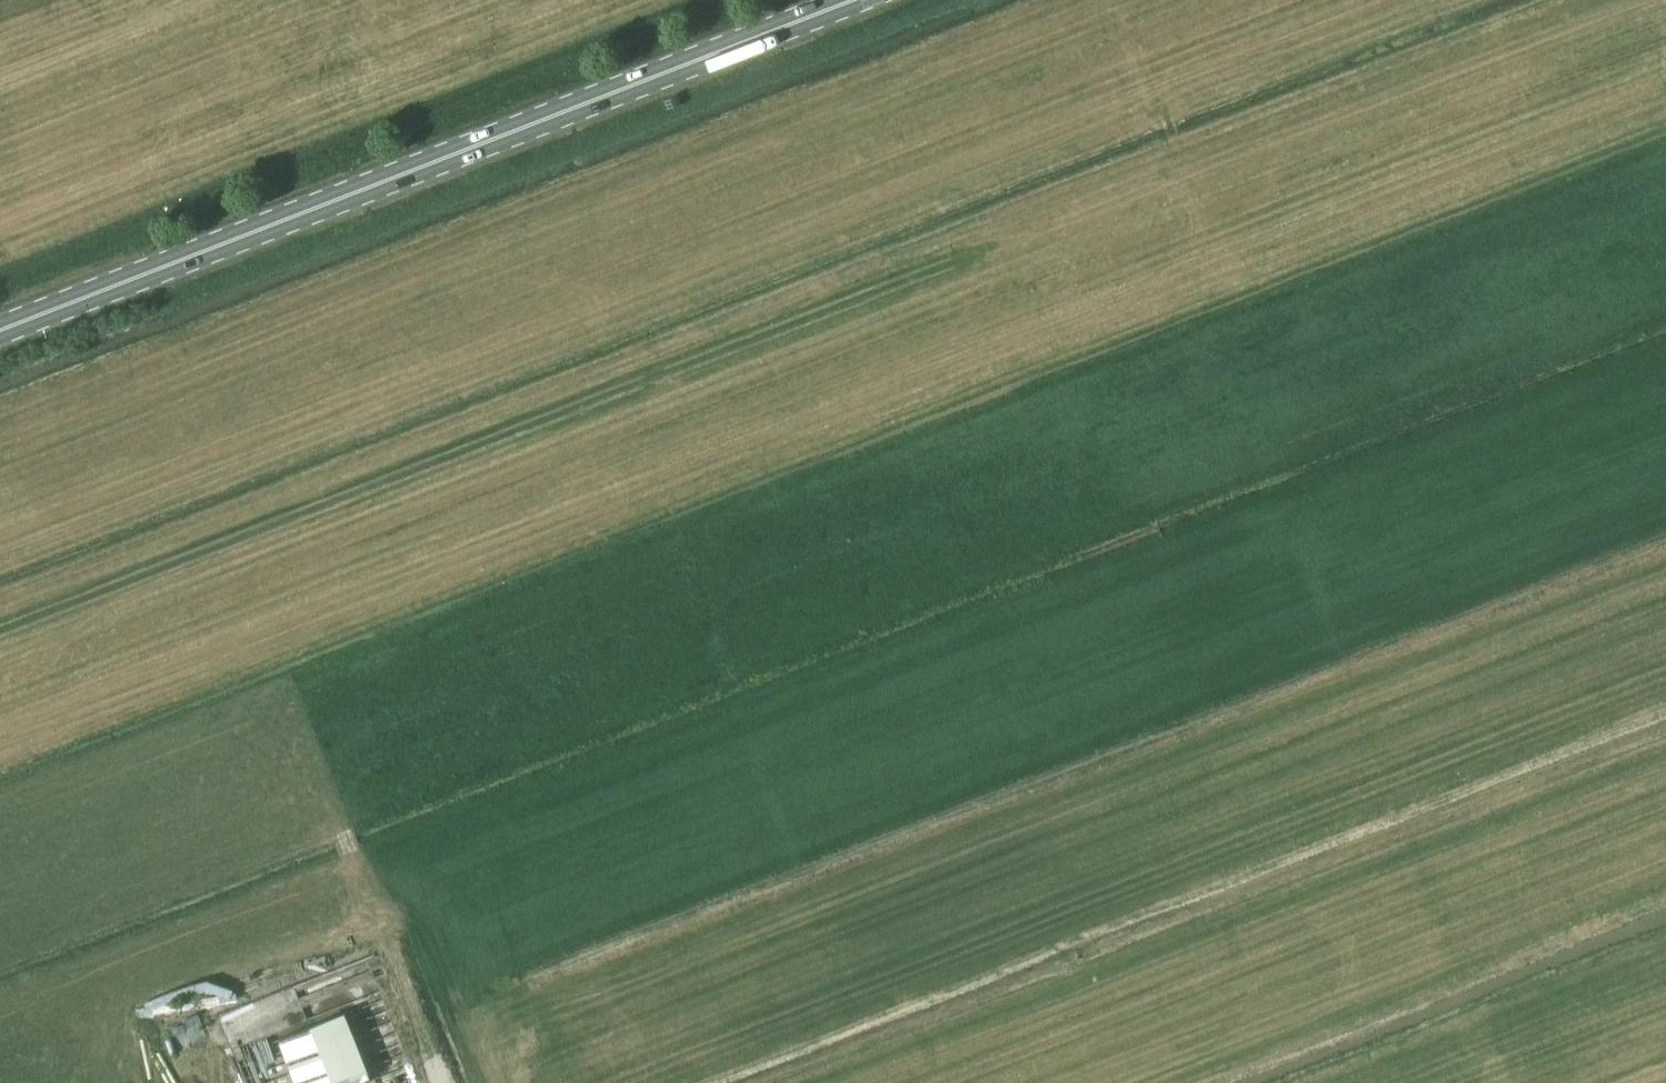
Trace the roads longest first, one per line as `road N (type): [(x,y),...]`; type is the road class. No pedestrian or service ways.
road 1 (primary): [(0,332),(856,0)]

